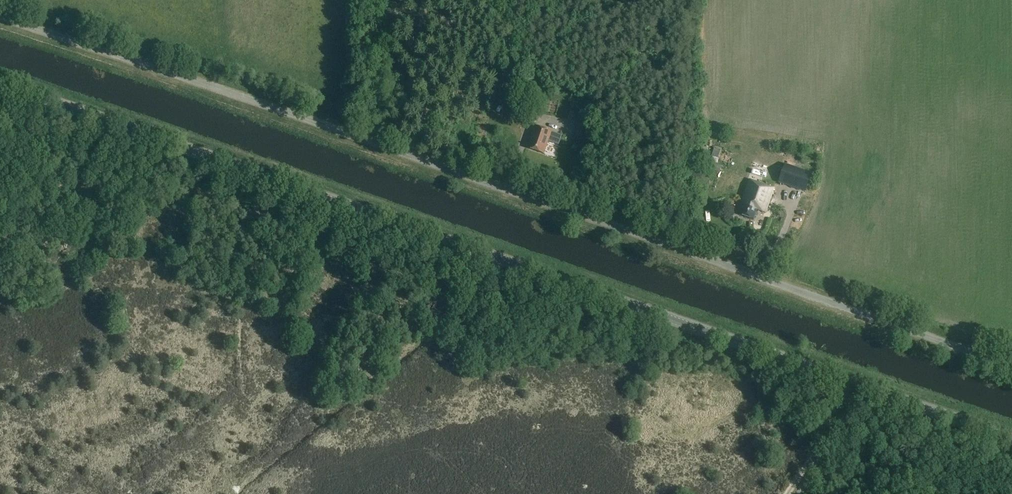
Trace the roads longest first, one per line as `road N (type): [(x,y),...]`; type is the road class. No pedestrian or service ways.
road 1 (tertiary): [(1011,439),(0,85)]
road 2 (unclassified): [(1011,366),(0,17)]

